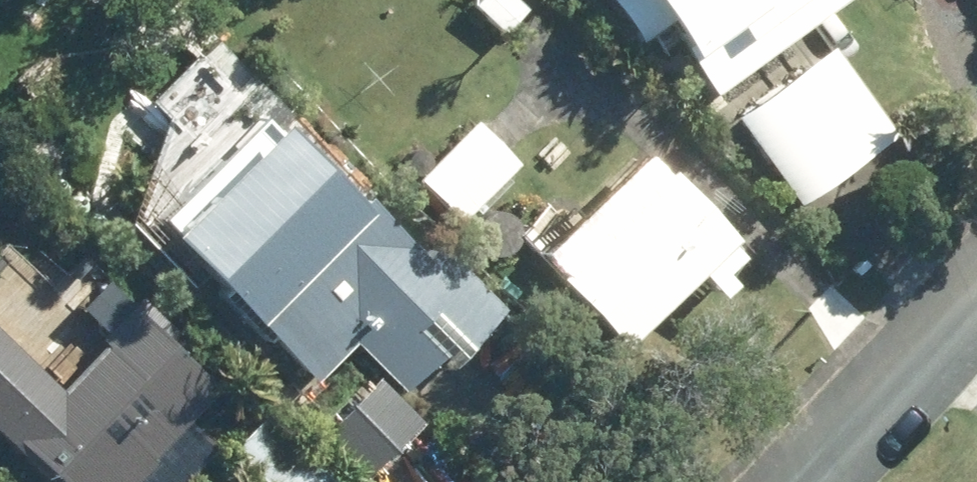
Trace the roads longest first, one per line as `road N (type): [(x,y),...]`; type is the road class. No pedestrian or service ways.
road 1 (tertiary): [(976,299),(806,481)]

